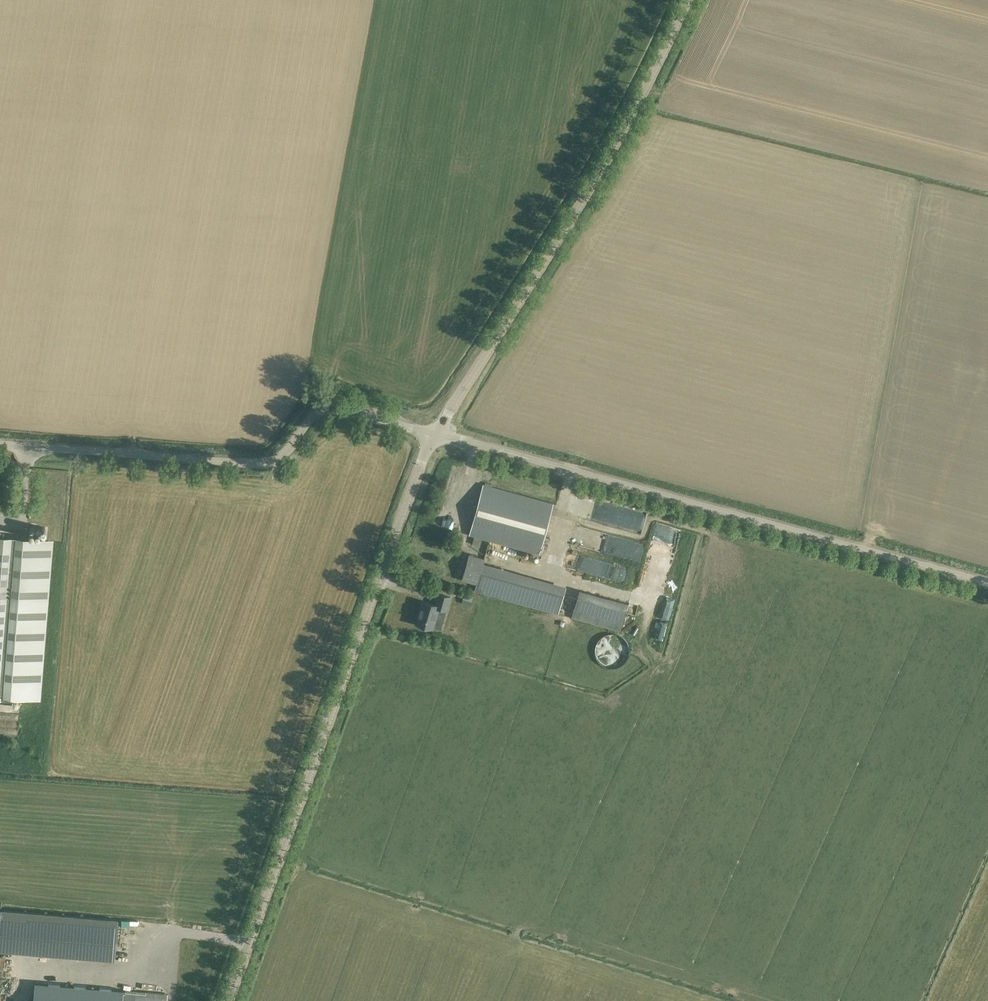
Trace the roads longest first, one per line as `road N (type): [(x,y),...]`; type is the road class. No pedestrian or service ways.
road 1 (tertiary): [(229,1000),(439,440)]
road 2 (unclassified): [(987,587),(439,440)]
road 3 (tertiary): [(439,440),(618,157),(696,0)]
road 4 (unclassified): [(439,440),(342,416),(289,456),(251,465),(0,445)]

